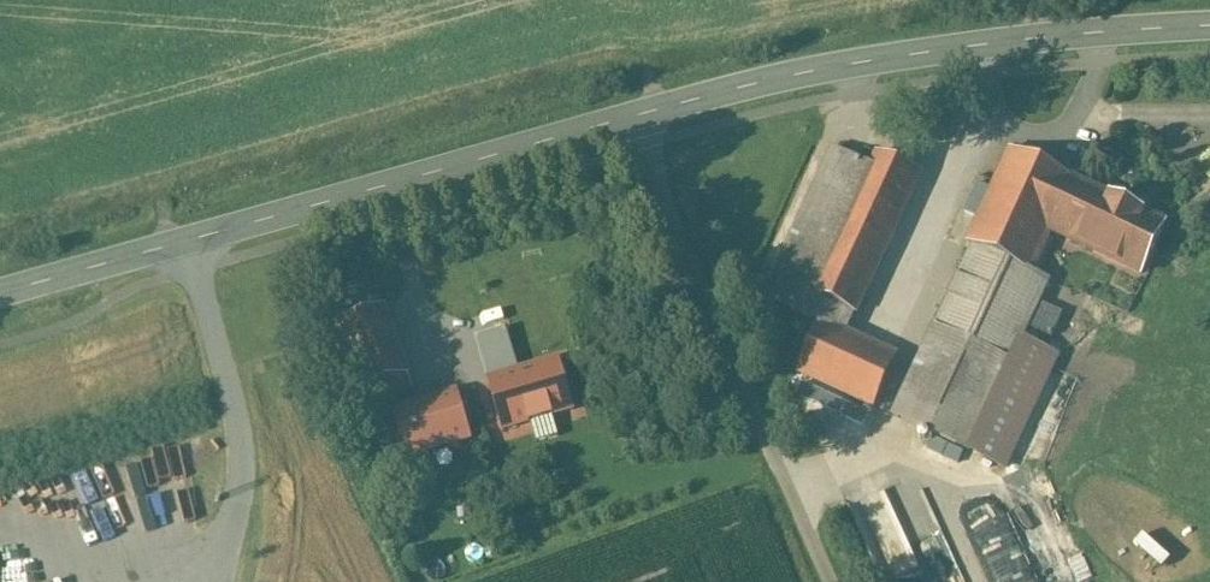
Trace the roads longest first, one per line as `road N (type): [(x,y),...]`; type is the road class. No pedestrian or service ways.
road 1 (tertiary): [(0,294),(635,116)]
road 2 (tertiary): [(635,116),(907,53),(1209,26)]
road 3 (unclassified): [(830,581),(635,116)]

